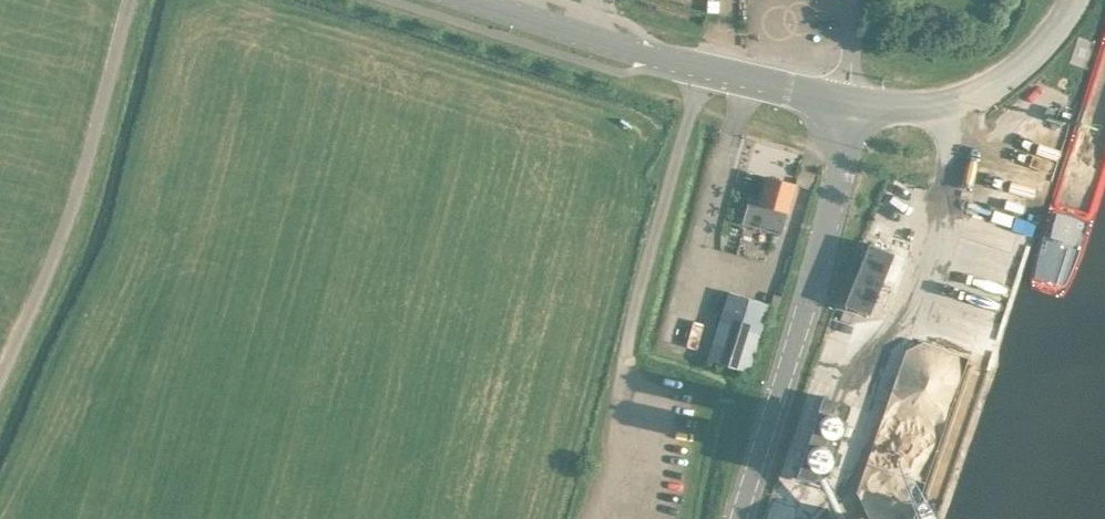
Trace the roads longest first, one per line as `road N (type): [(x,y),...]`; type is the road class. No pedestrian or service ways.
road 1 (tertiary): [(737,518),(819,254),(848,99)]
road 2 (tertiary): [(848,99),(658,56),(477,0)]
road 3 (tertiary): [(848,99),(924,103),(993,83),(1052,36),(1076,0)]

